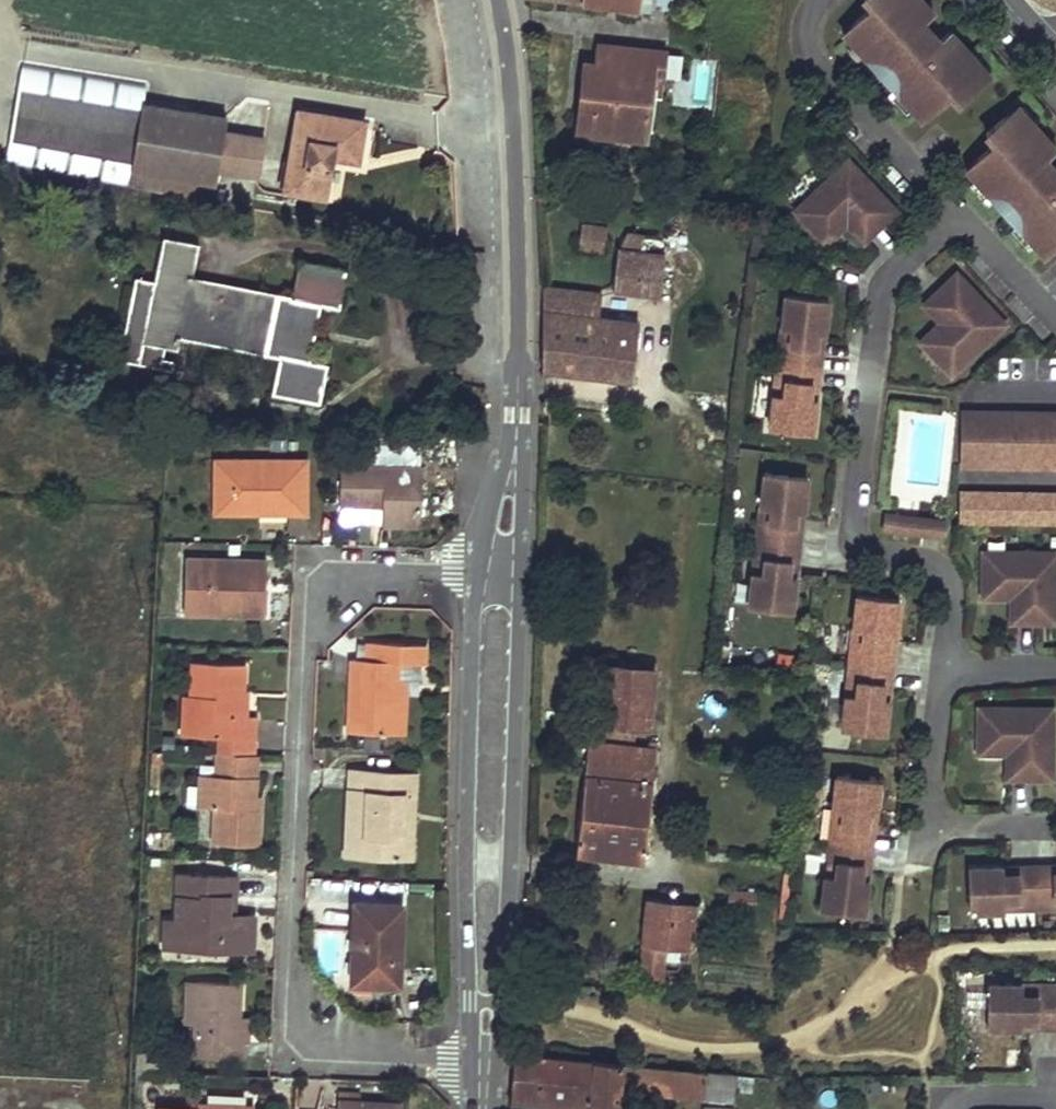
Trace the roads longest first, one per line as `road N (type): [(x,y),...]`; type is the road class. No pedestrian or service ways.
road 1 (tertiary): [(482,1108),(496,631),(518,414),(513,132),(498,0)]
road 2 (residential): [(954,208),(882,271),(875,289),(851,514),(856,529),(916,548),(948,576),(944,665)]
road 3 (residential): [(954,208),(815,64),(807,40),(816,0)]
road 4 (residential): [(944,665),(929,805),(934,825),(1036,826)]
road 5 (residential): [(1055,316),(954,208)]
road 6 (residential): [(1055,1092),(940,1091),(940,1108)]

